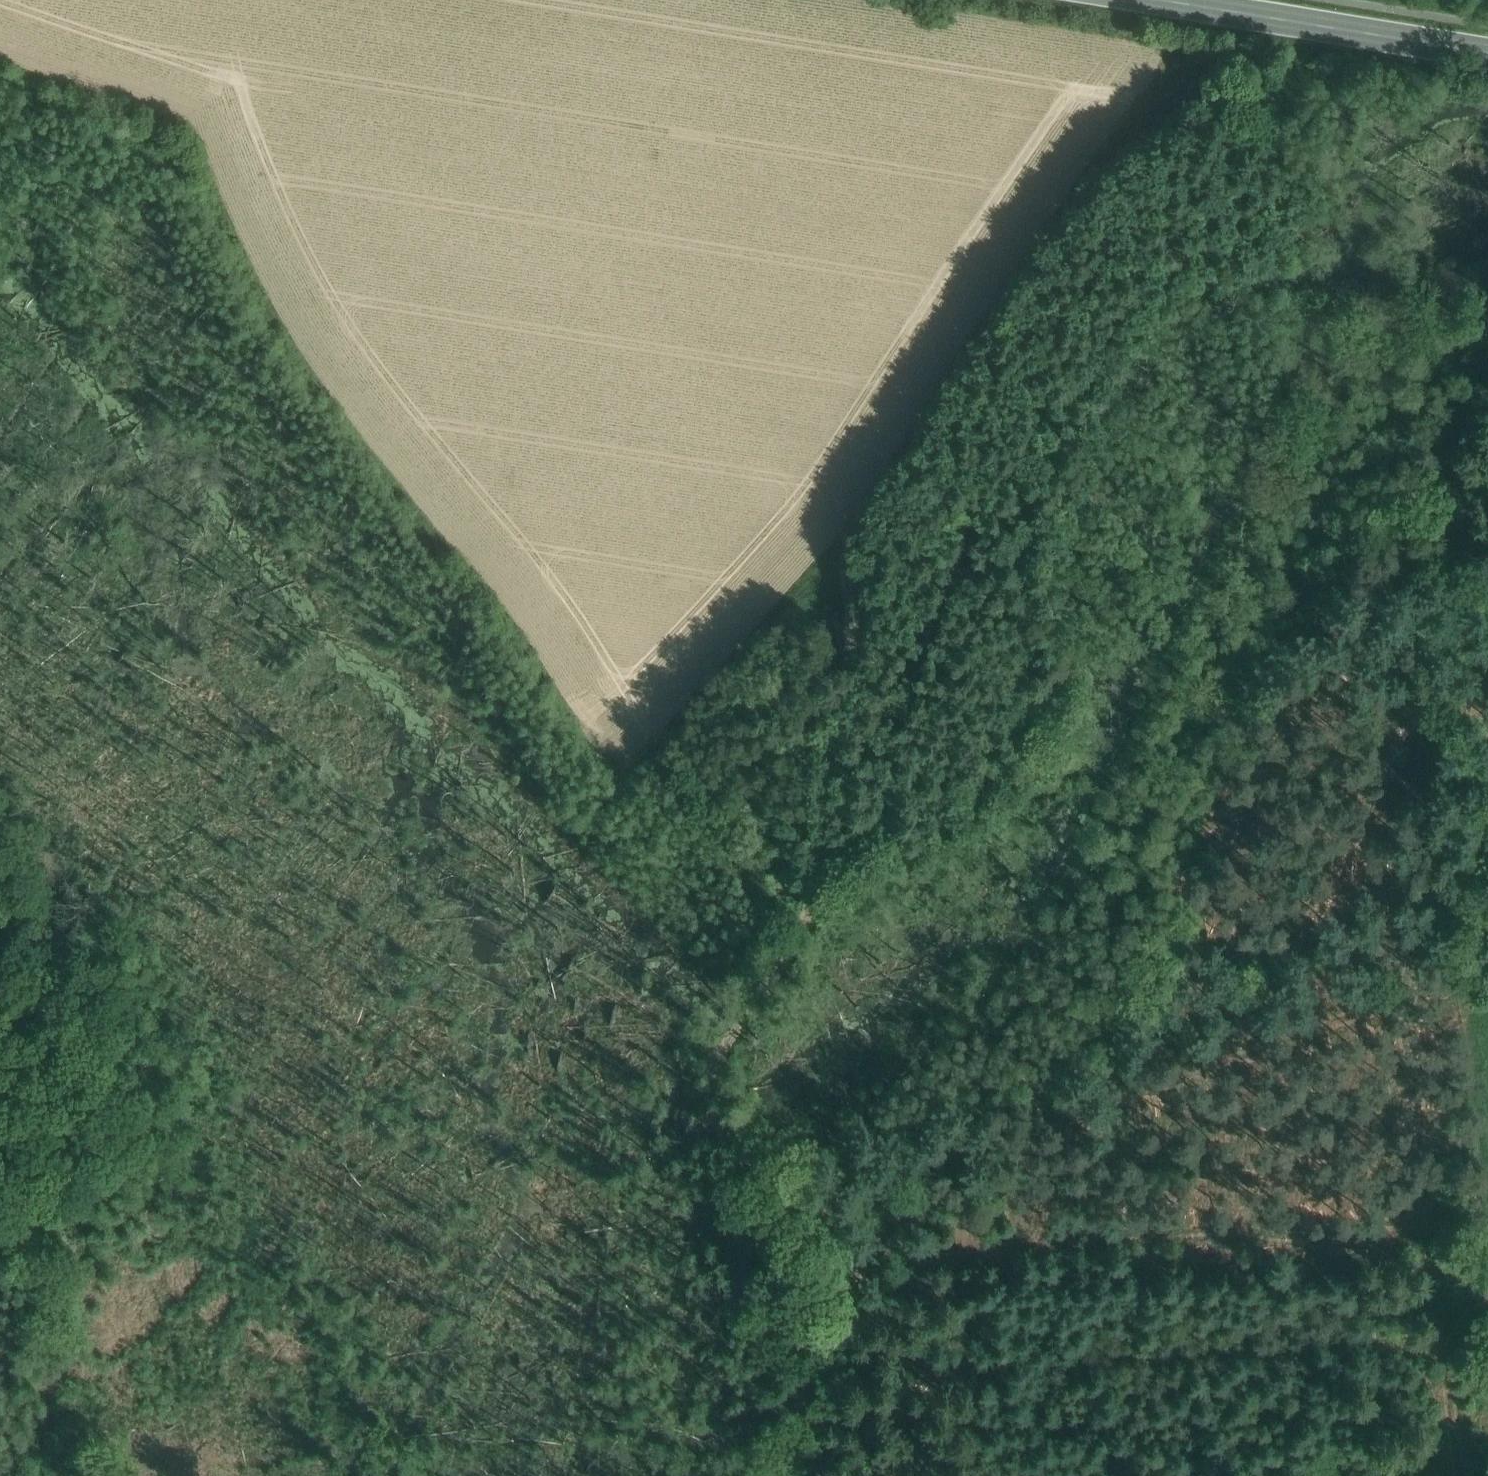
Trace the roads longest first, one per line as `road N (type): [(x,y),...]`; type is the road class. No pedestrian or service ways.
road 1 (track): [(818,1475),(776,1265),(720,1049),(750,1018),(812,913),(818,823),(859,634),(847,593),(818,564)]
road 2 (secondary): [(1487,53),(1157,0)]

